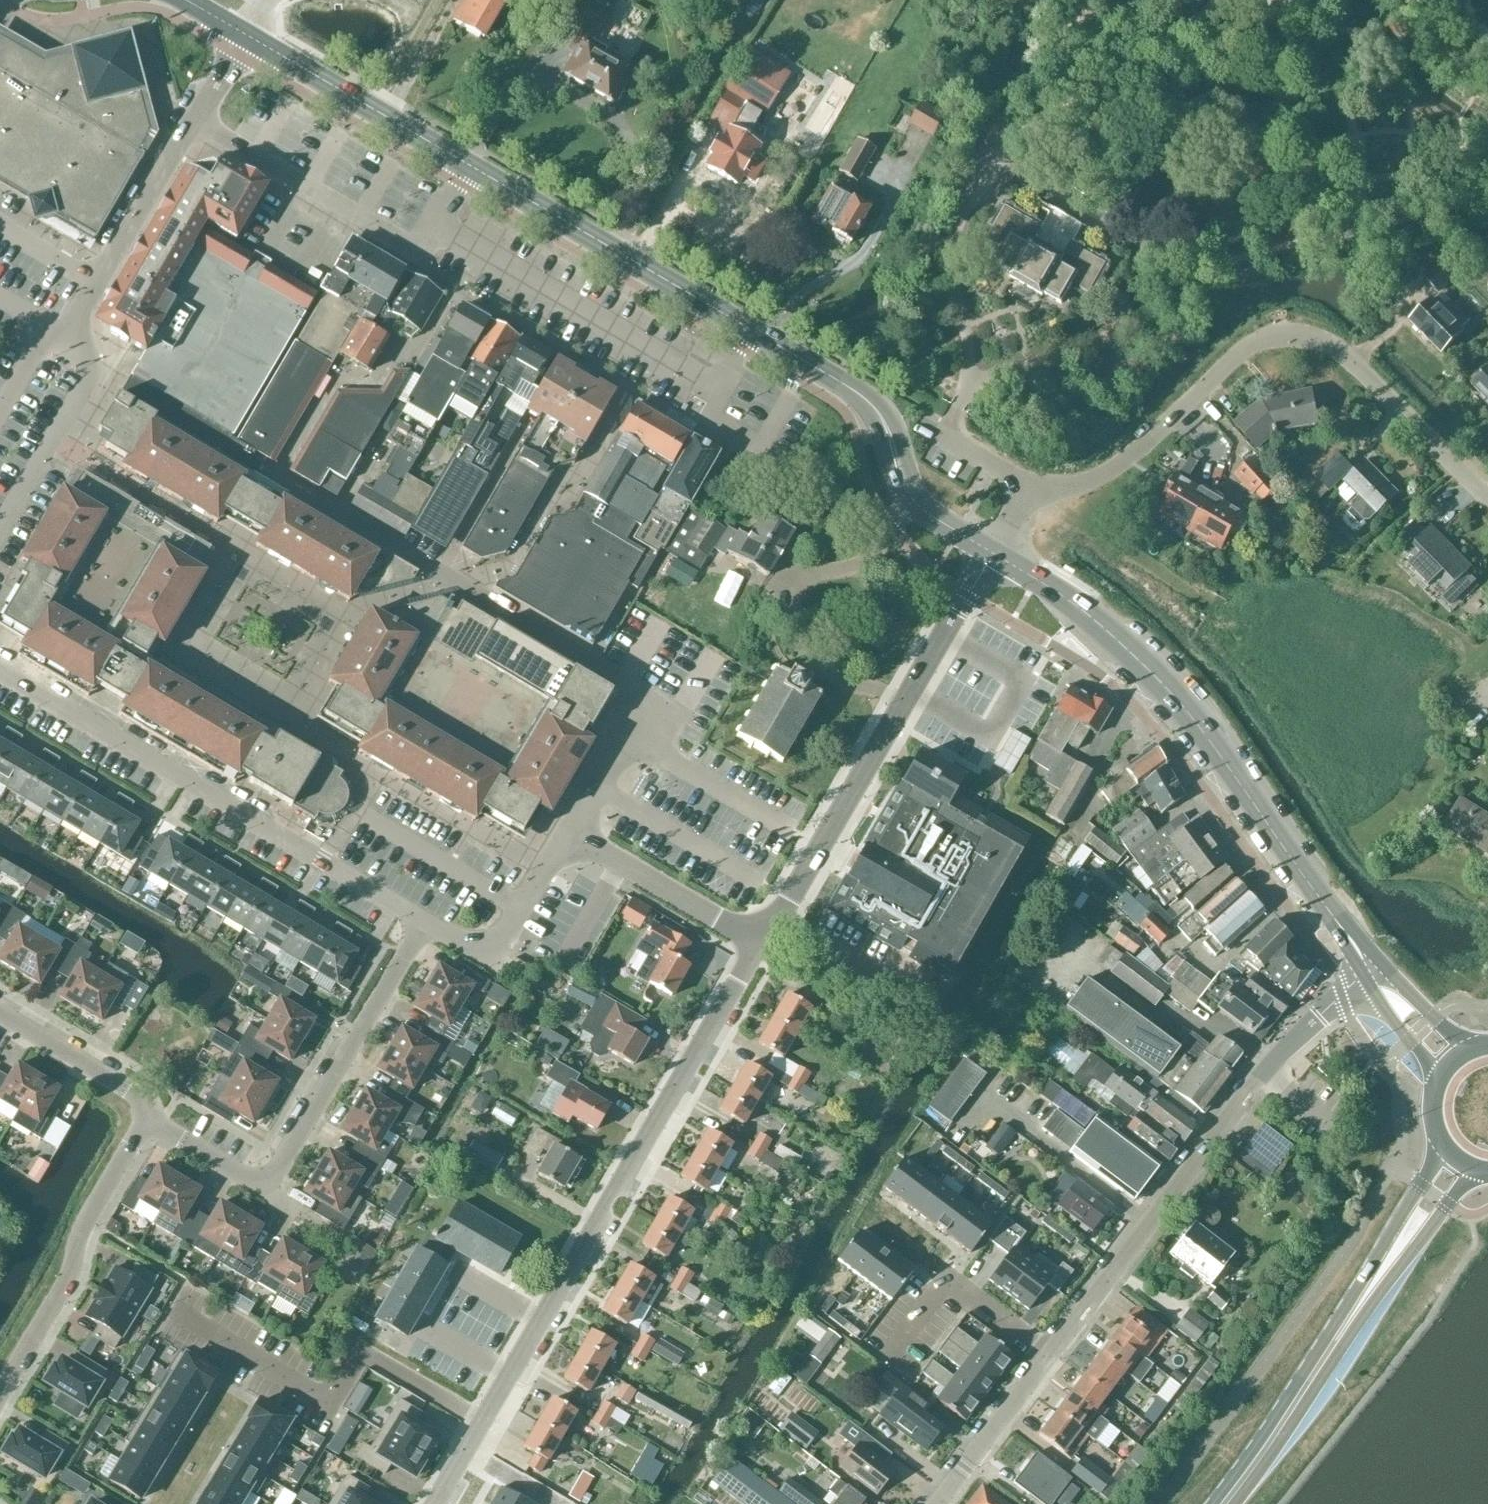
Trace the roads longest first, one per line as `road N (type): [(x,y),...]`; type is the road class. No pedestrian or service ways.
road 1 (tertiary): [(991,553),(919,505),(862,393),(243,35)]
road 2 (residential): [(436,1503),(760,941)]
road 3 (residential): [(939,1503),(1269,1064),(1319,1017)]
road 4 (residential): [(1487,499),(1341,354),(1295,337),(1249,349),(1112,471),(1024,500)]
road 5 (tertiary): [(1372,971),(1166,687),(1079,608),(991,553)]
road 6 (residential): [(0,528),(91,375),(76,337),(79,313),(243,35)]
road 7 (residential): [(426,922),(0,671)]
road 8 (residential): [(760,941),(794,899),(991,553)]
road 9 (residential): [(426,922),(266,1188),(148,1120)]
road 10 (residential): [(0,1394),(67,1282),(89,1212),(148,1120)]
road 11 (primary): [(1442,1143),(1327,1356)]
road 12 (primary): [(1327,1356),(1478,1171)]
road 13 (residential): [(760,941),(571,834)]
road 14 (residential): [(571,834),(507,938),(465,945),(426,922)]
road 15 (residential): [(571,834),(646,712),(637,689),(609,674)]
road 16 (residential): [(148,1120),(149,1104),(0,1014)]
road 17 (primary): [(1223,1503),(1327,1356)]
road 18 (tertiary): [(1372,971),(1408,1042),(1440,1078)]
road 19 (tertiary): [(1468,1051),(1372,971)]

